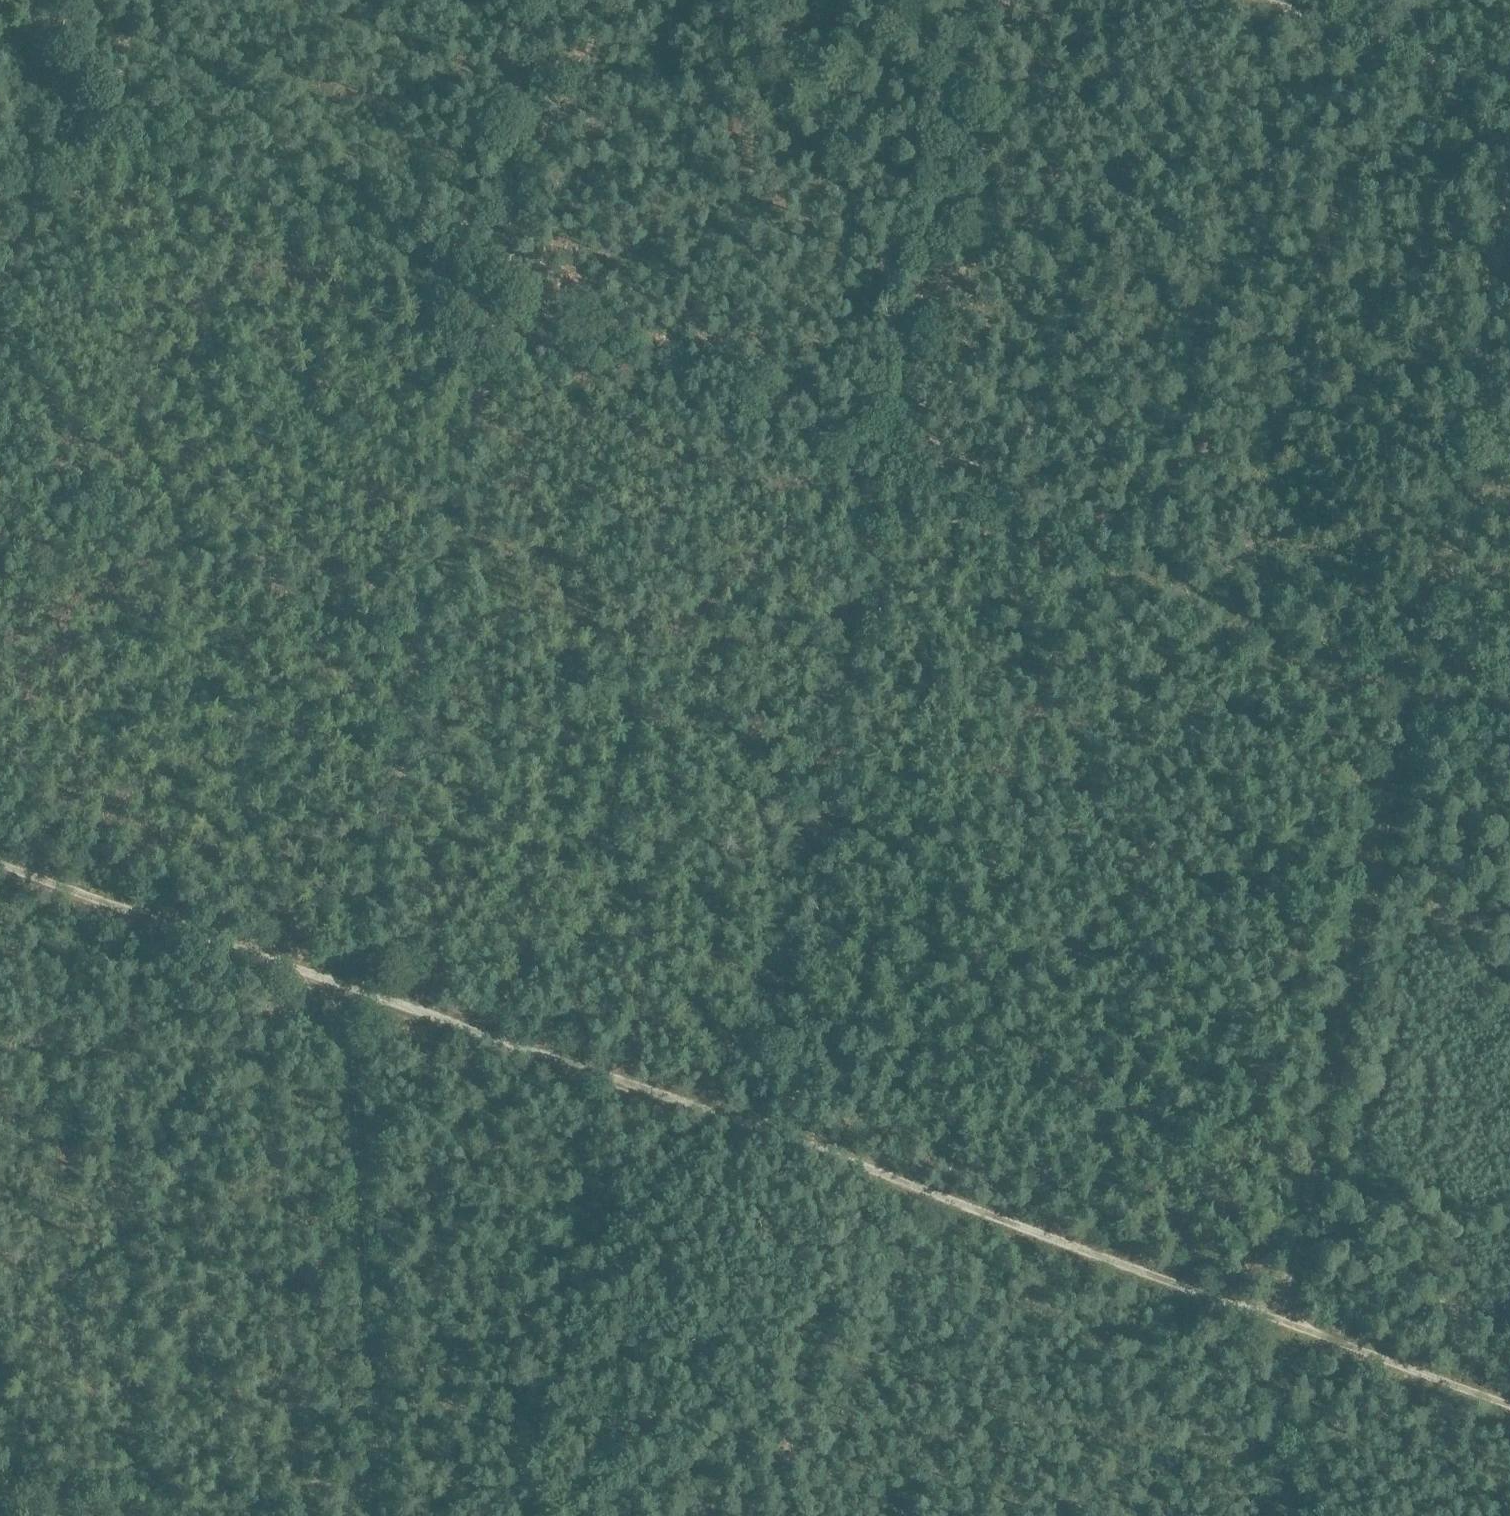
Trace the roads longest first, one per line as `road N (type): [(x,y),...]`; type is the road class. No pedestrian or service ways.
road 1 (track): [(1509,1402),(747,1122),(0,864)]
road 2 (track): [(379,1515),(346,986)]

